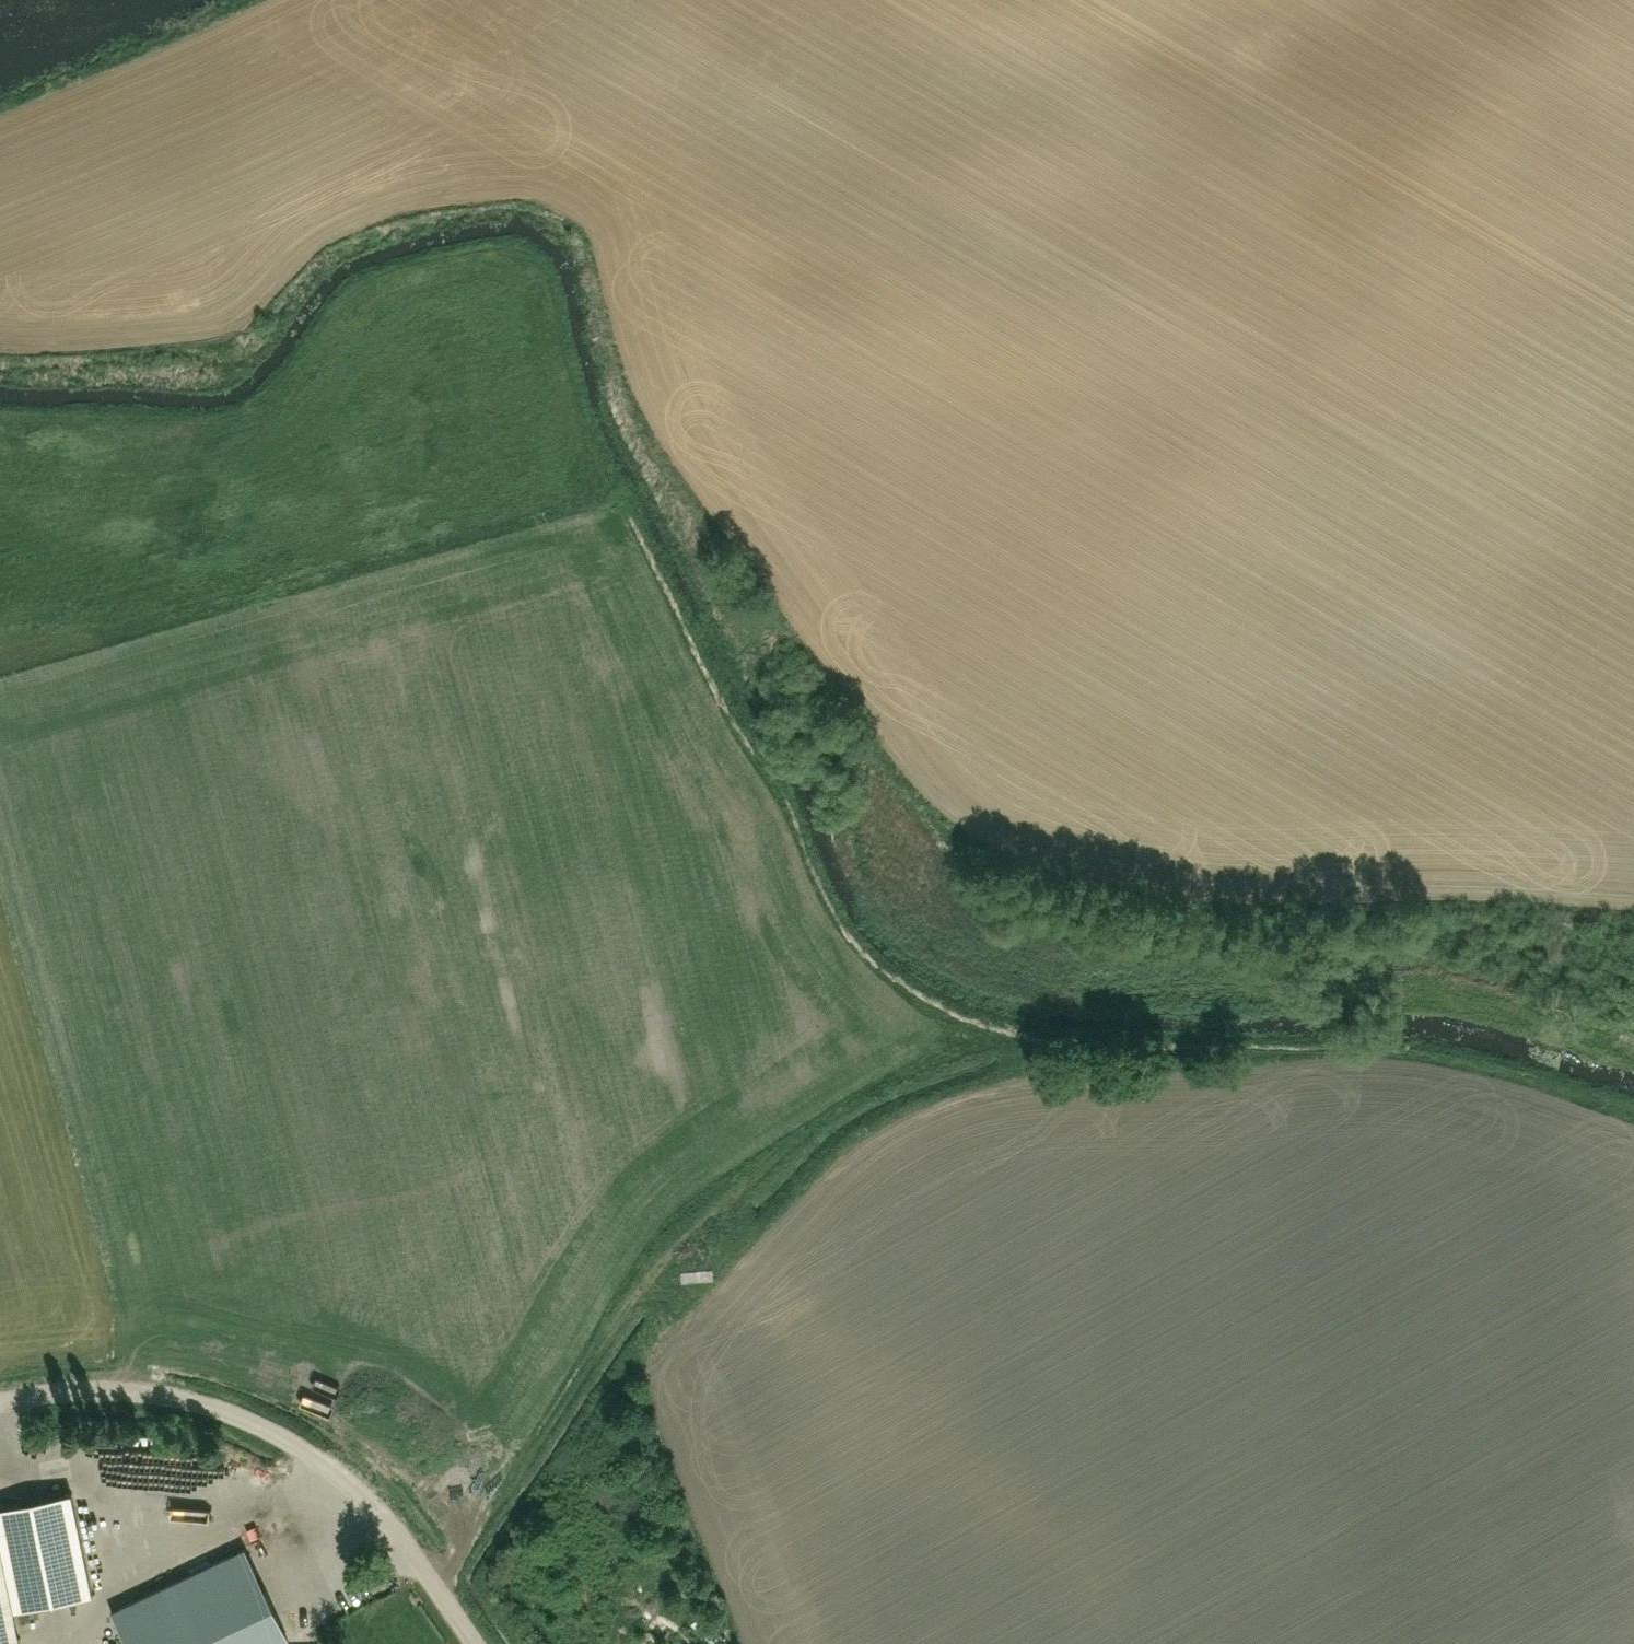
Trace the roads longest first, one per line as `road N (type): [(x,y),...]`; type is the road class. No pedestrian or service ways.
road 1 (unclassified): [(486,1643),(372,1500),(249,1414),(169,1396),(94,1393),(0,1408)]
road 2 (track): [(563,1398),(440,1585)]

